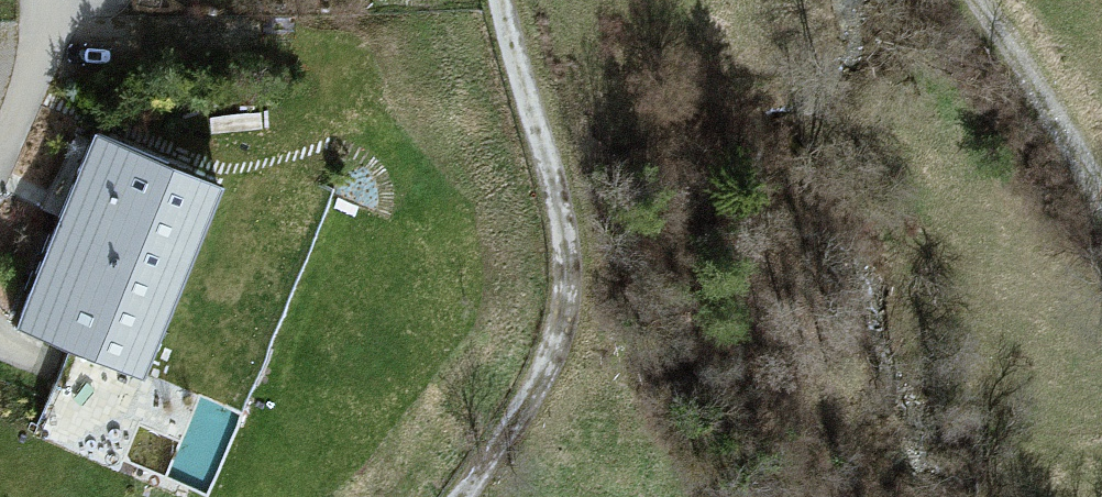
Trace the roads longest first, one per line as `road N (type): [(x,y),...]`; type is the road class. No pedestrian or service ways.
road 1 (track): [(505,0),(551,189),(560,317),(482,463),(454,496)]
road 2 (track): [(963,0),(1101,204)]

